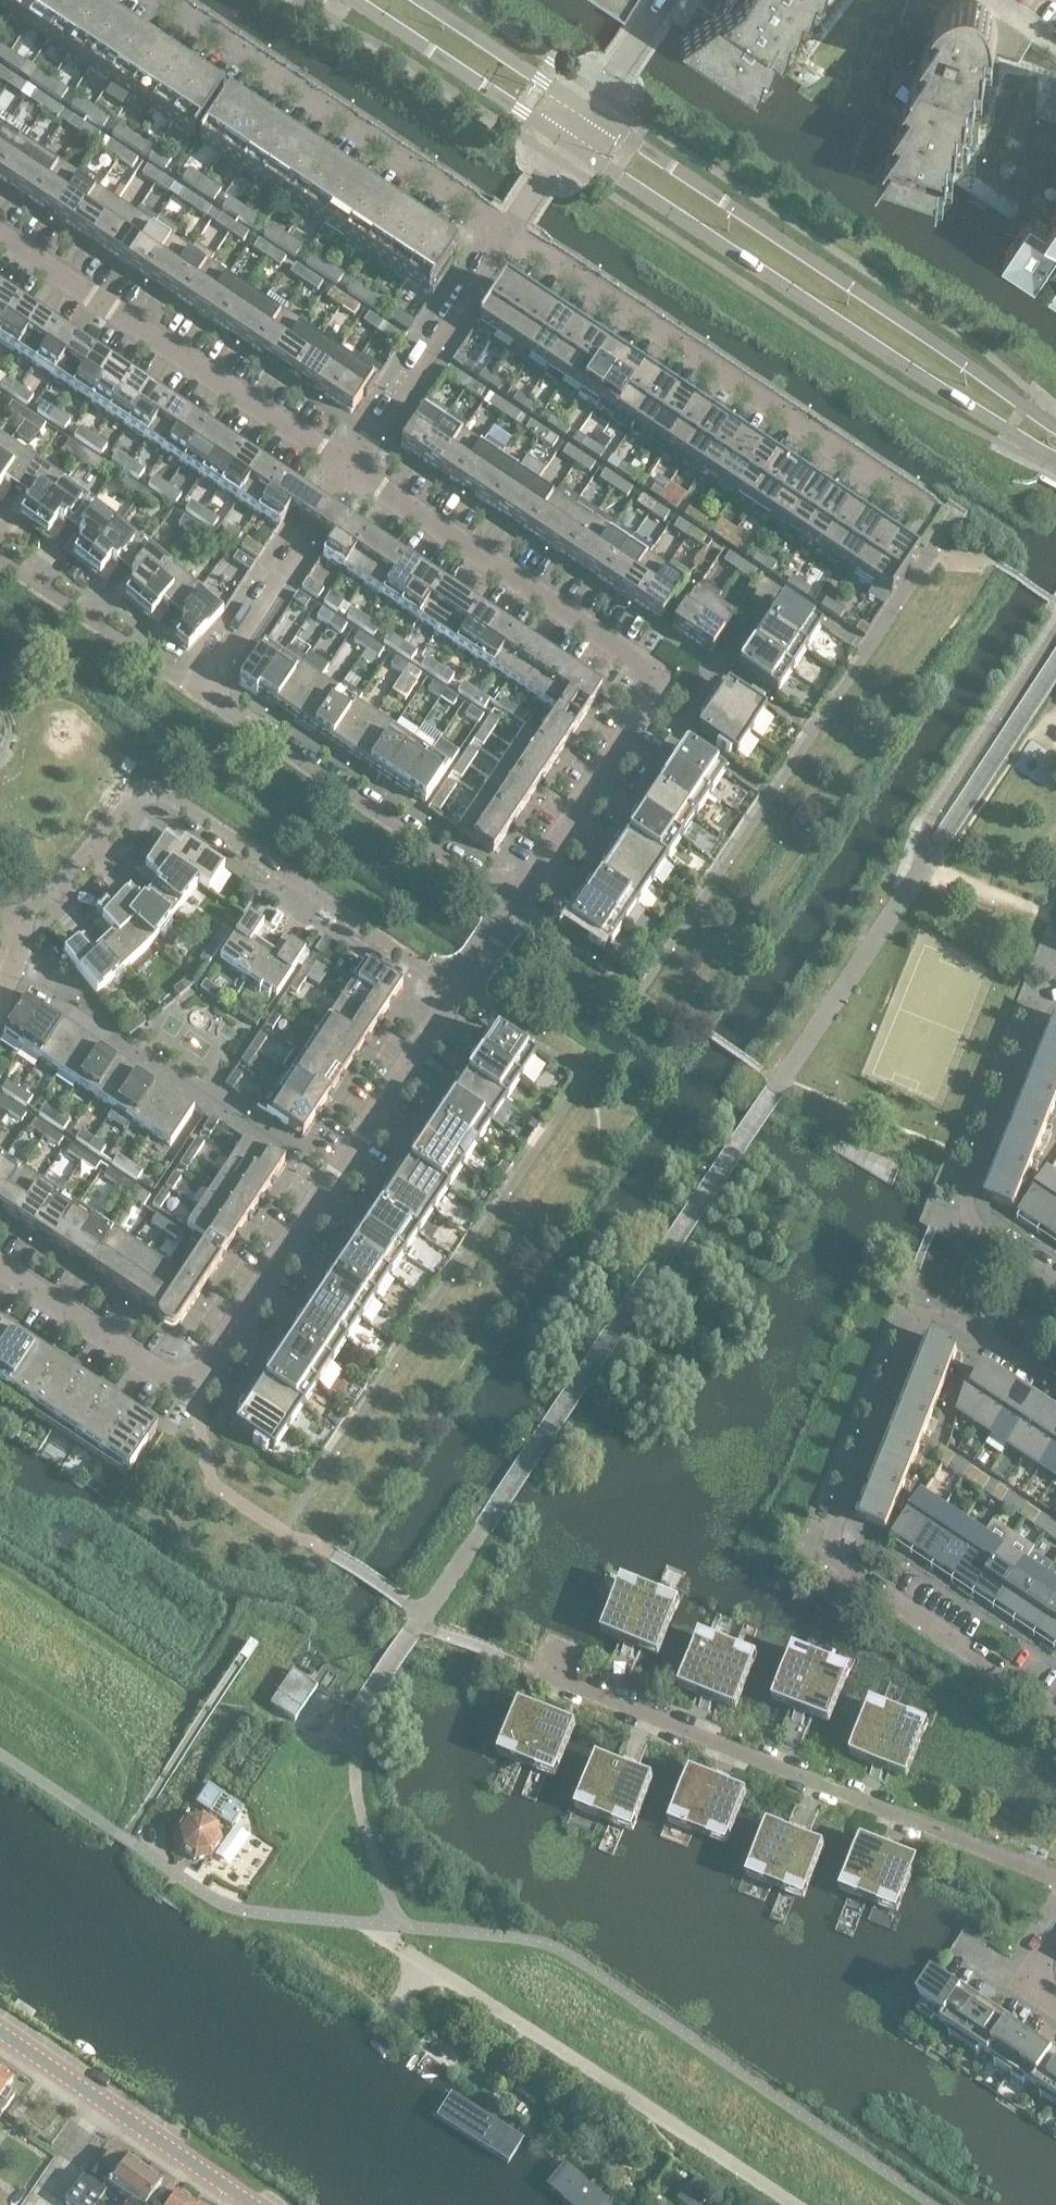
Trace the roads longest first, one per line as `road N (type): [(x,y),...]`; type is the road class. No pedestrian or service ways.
road 1 (residential): [(1055,1696),(834,1547),(928,1309),(1055,1394)]
road 2 (residential): [(518,909),(660,682),(637,656),(351,462)]
road 3 (secondary): [(569,142),(1055,461)]
road 4 (secondary): [(1055,429),(590,110)]
road 5 (residential): [(1055,1882),(538,1673)]
road 6 (residential): [(24,935),(135,809),(161,800),(465,990)]
road 7 (residential): [(928,516),(504,237)]
road 8 (residential): [(198,1387),(465,990)]
road 9 (residential): [(792,2204),(399,1947)]
road 10 (residential): [(504,237),(158,0)]
road 11 (residential): [(351,462),(0,233)]
road 12 (residential): [(518,909),(199,687)]
road 13 (residential): [(1055,1269),(960,1202),(1040,1009),(1055,995)]
road 14 (tertiary): [(252,2204),(0,2034)]
road 15 (residential): [(351,462),(504,237)]
road 16 (residential): [(199,687),(351,462)]
road 17 (secondary): [(355,0),(569,142)]
road 18 (residential): [(199,687),(0,561)]
road 19 (residential): [(198,1387),(0,1265)]
road 20 (secondary): [(590,110),(424,0)]
road 21 (residential): [(590,110),(665,0)]

